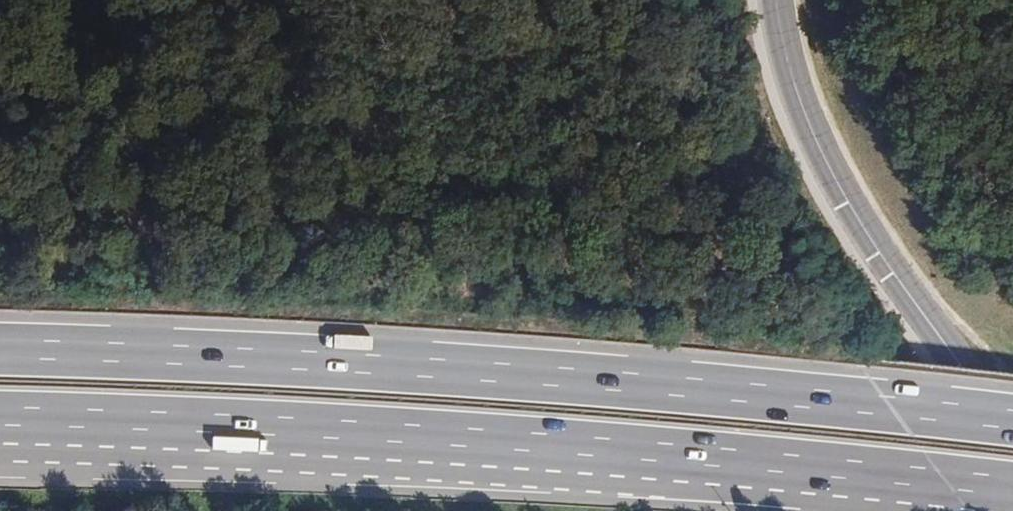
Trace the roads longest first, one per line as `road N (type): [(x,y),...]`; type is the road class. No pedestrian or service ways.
road 1 (trunk): [(1012,421),(512,375),(0,351)]
road 2 (trunk): [(0,427),(473,444),(1012,493)]
road 3 (tertiary): [(1012,435),(838,182),(795,83),(775,0)]

